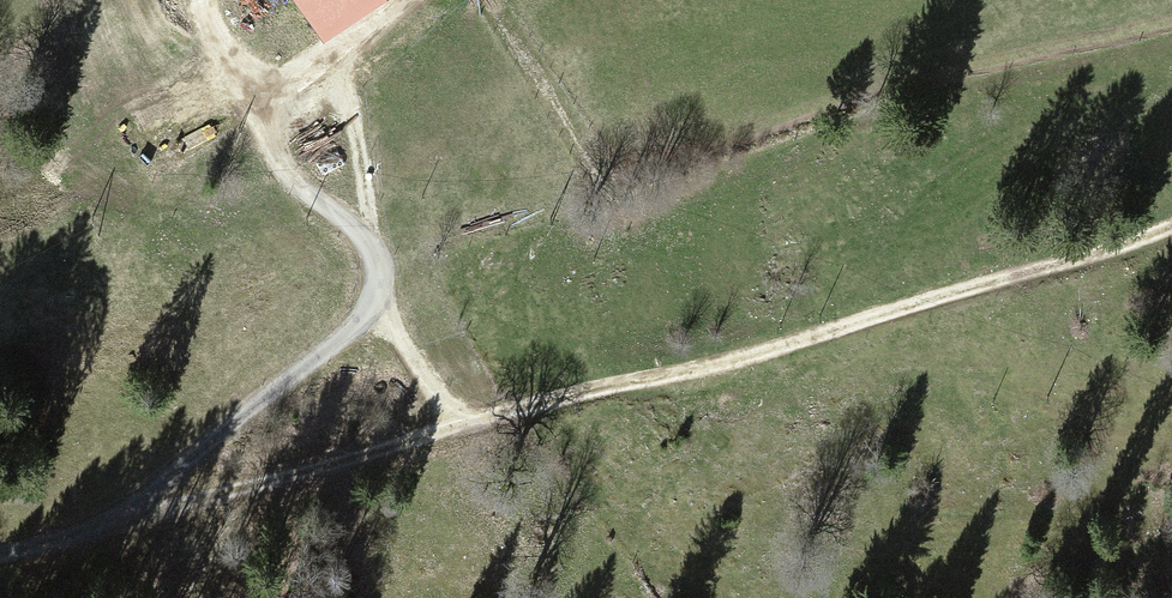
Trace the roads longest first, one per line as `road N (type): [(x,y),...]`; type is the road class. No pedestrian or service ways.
road 1 (unclassified): [(0,555),(331,474),(929,303)]
road 2 (track): [(72,538),(369,323),(391,284),(367,244),(313,217),(252,94),(229,0)]
road 3 (track): [(1171,230),(1111,258),(929,303)]
road 4 (track): [(476,428),(437,396),(378,306)]

